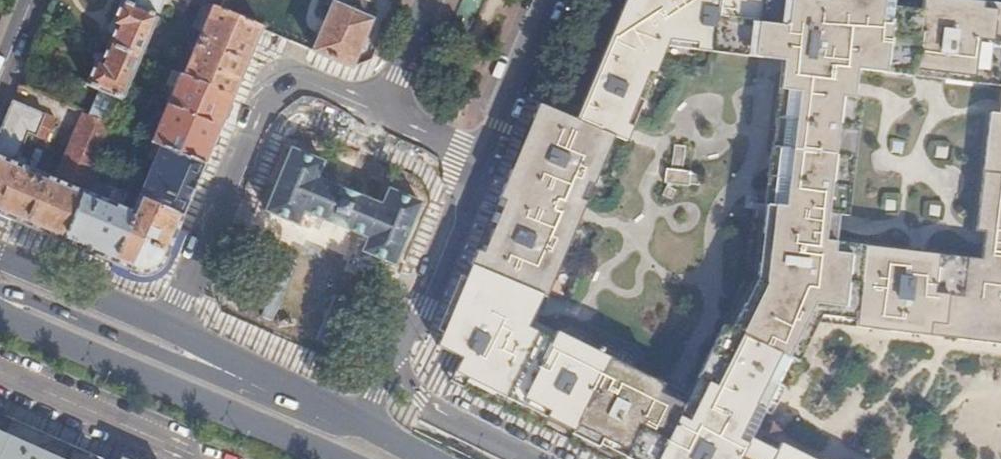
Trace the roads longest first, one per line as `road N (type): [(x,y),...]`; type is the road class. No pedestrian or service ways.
road 1 (residential): [(377,114),(291,78),(250,134),(169,331)]
road 2 (primary): [(0,310),(332,458)]
road 3 (primary): [(284,385),(178,363),(31,300),(0,297)]
road 4 (residential): [(0,369),(200,458)]
road 5 (residential): [(395,355),(473,166)]
road 6 (primary): [(169,331),(0,257)]
road 7 (residential): [(473,166),(544,0)]
road 8 (residential): [(523,458),(440,419),(395,355)]
road 9 (primary): [(284,385),(169,331)]
road 10 (residential): [(427,0),(377,114)]

